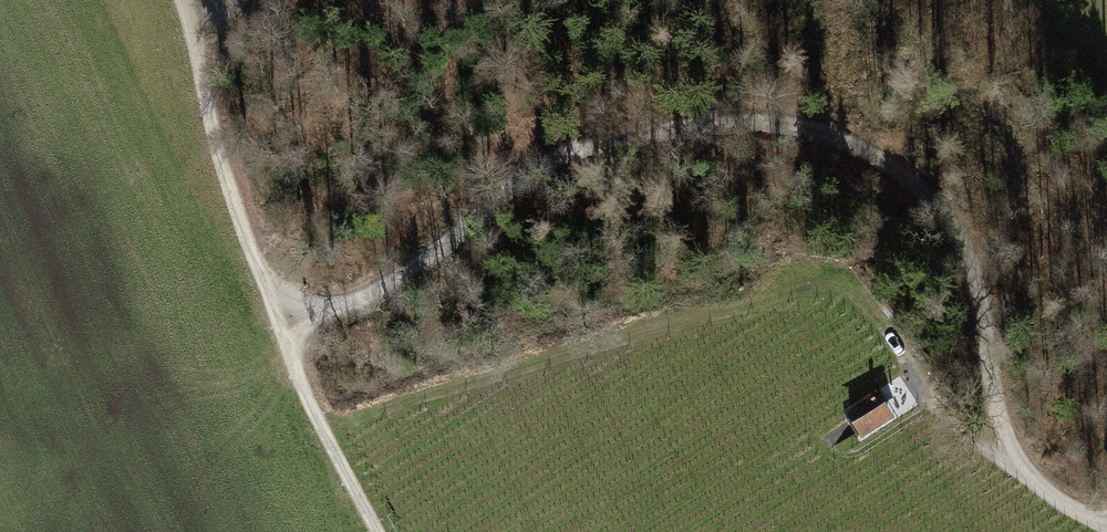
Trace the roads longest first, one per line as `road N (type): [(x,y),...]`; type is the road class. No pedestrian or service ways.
road 1 (track): [(1017,462),(1004,436),(979,292),(957,231),(898,166),(825,128),(757,120),(677,125),(577,147),(528,172),(358,299),(280,330)]
road 2 (track): [(182,0),(215,140),(280,330),(321,432),(375,531)]
road 3 (track): [(1106,524),(1017,462),(965,441),(875,318)]

